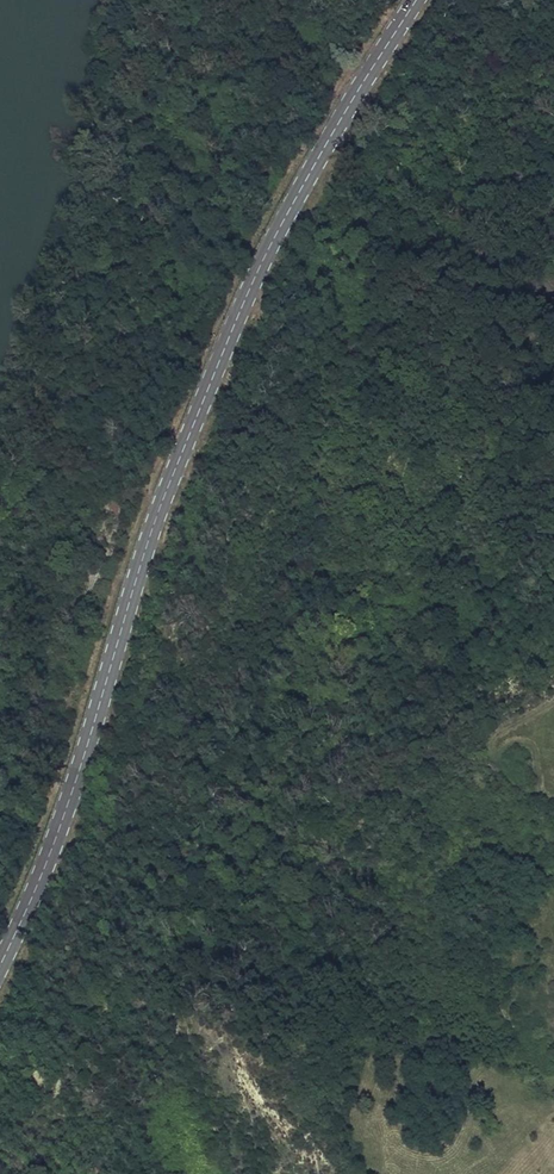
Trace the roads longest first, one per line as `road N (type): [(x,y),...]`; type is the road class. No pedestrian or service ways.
road 1 (secondary): [(0,966),(66,813),(166,491),(256,274),(416,0)]

